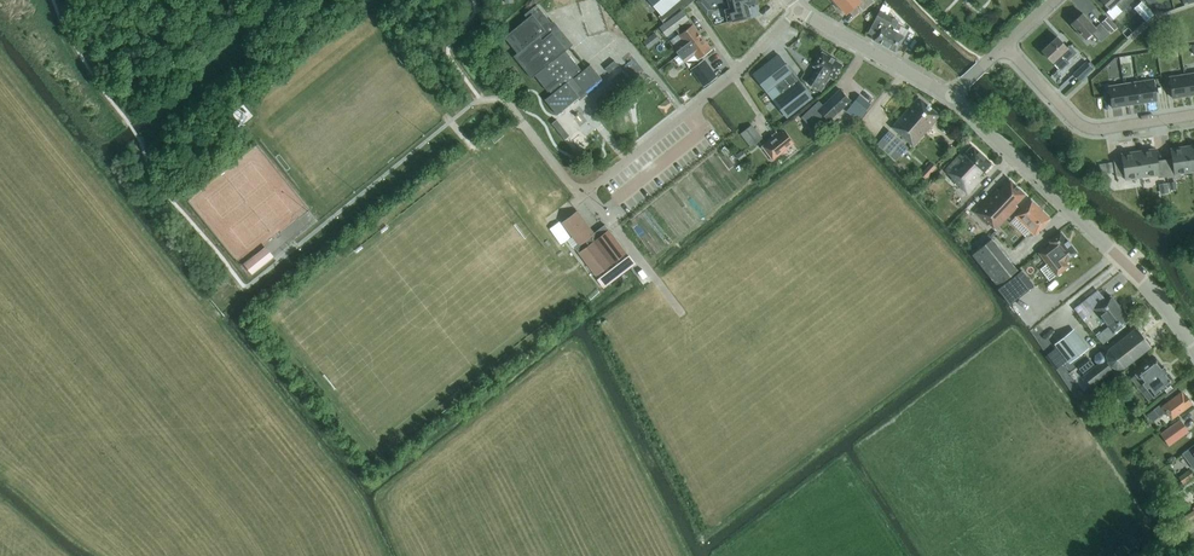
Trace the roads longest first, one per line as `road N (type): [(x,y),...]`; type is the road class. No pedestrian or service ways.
road 1 (residential): [(524,125),(575,189),(592,188),(742,69),(798,10)]
road 2 (tertiary): [(1193,349),(1145,282),(950,97)]
road 3 (residential): [(1004,47),(1087,128),(1193,114)]
road 4 (tertiary): [(950,97),(798,10)]

